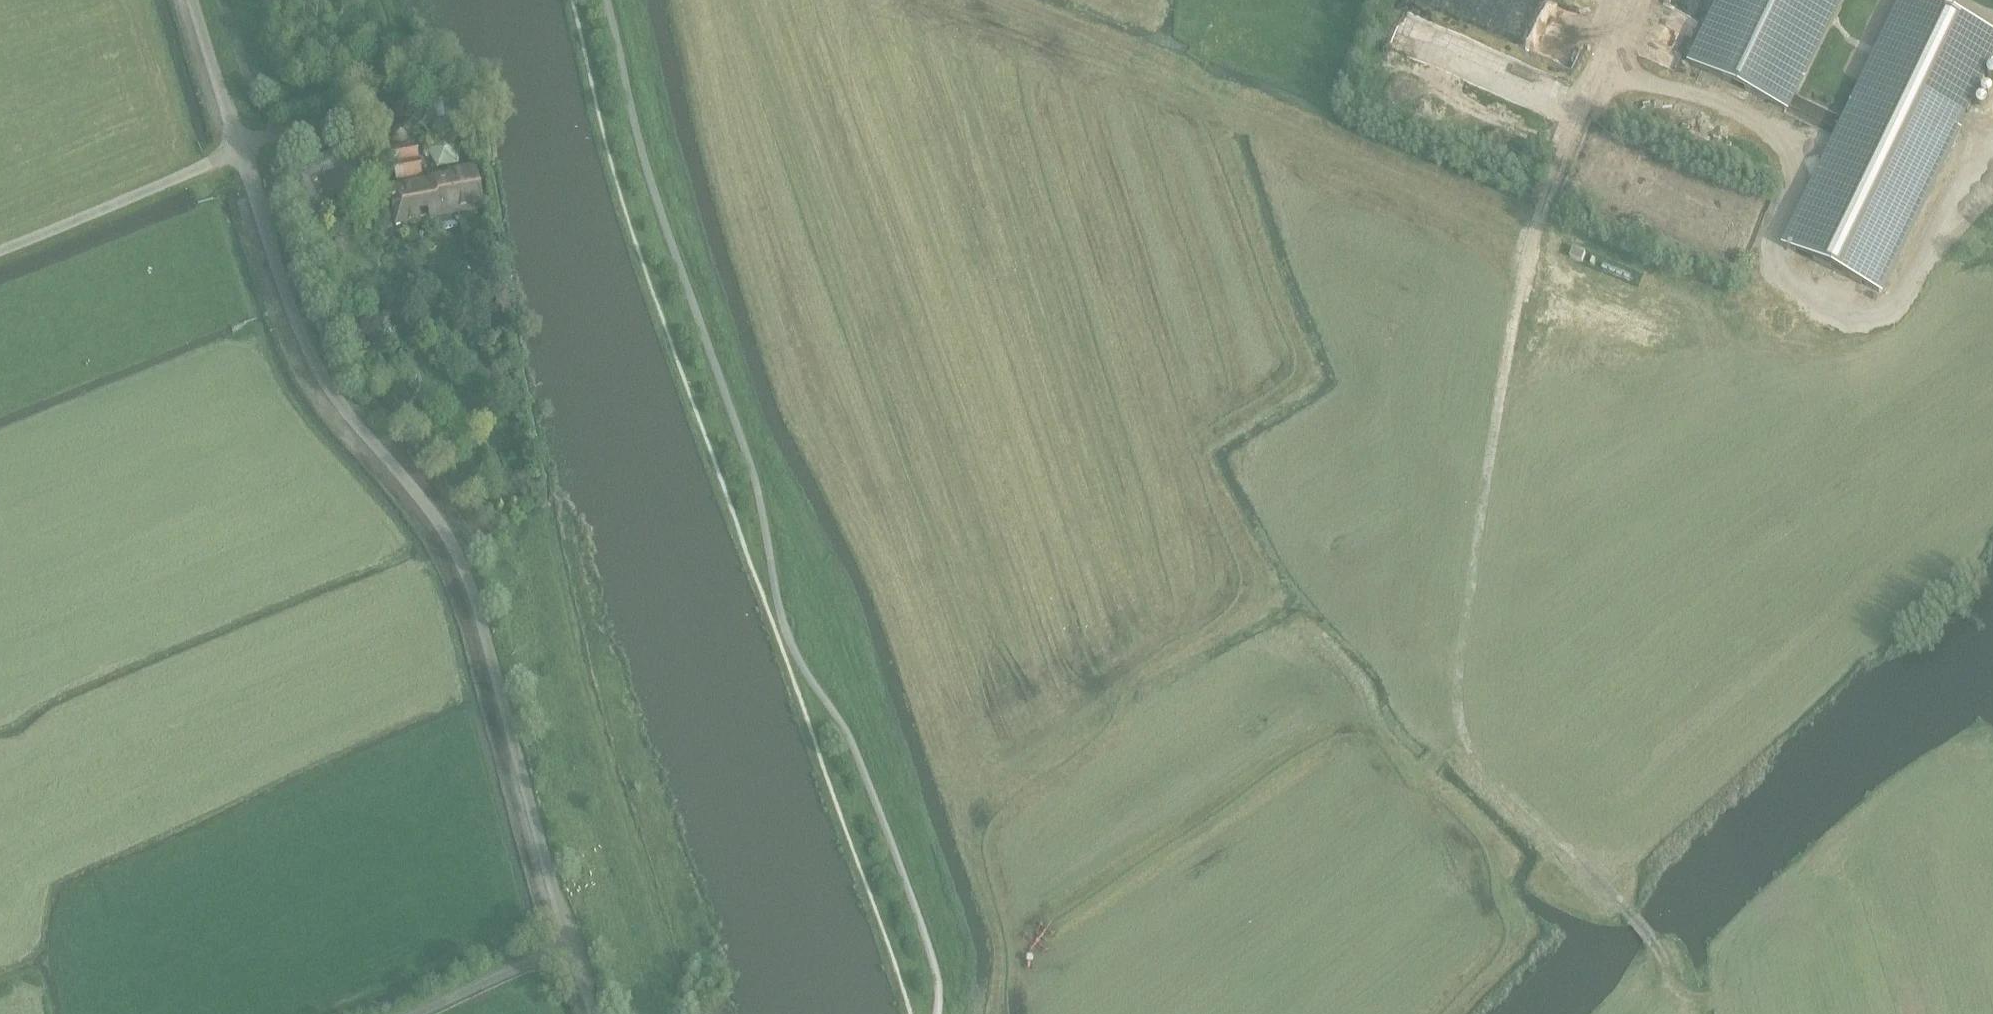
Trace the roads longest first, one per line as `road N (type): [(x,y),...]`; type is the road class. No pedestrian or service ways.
road 1 (track): [(1992,778),(1719,998),(1678,999),(1657,946),(1484,767),(1468,737),(1461,705),(1497,431),(1531,255),(1634,0)]
road 2 (unclassified): [(591,1013),(466,567),(319,373),(285,299),(198,0)]

